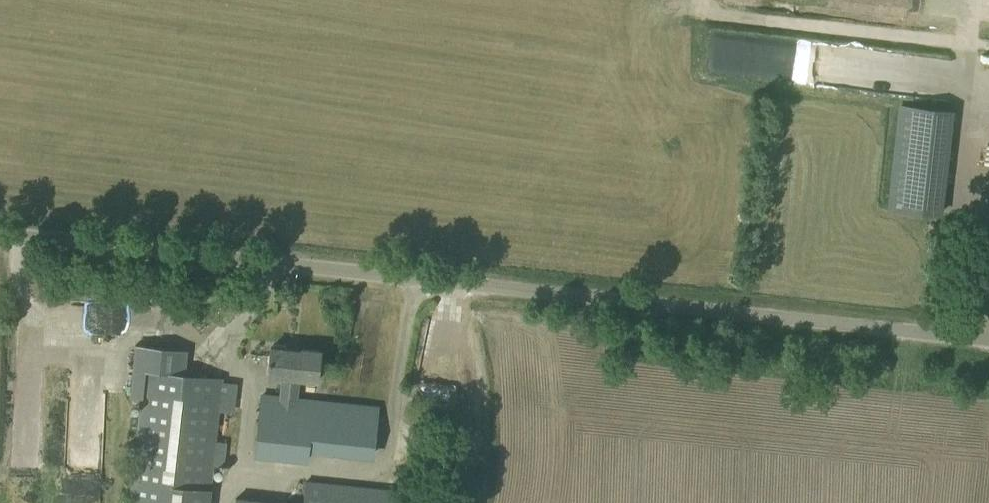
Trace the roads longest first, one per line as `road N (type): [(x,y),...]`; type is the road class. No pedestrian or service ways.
road 1 (unclassified): [(988,342),(0,233)]

